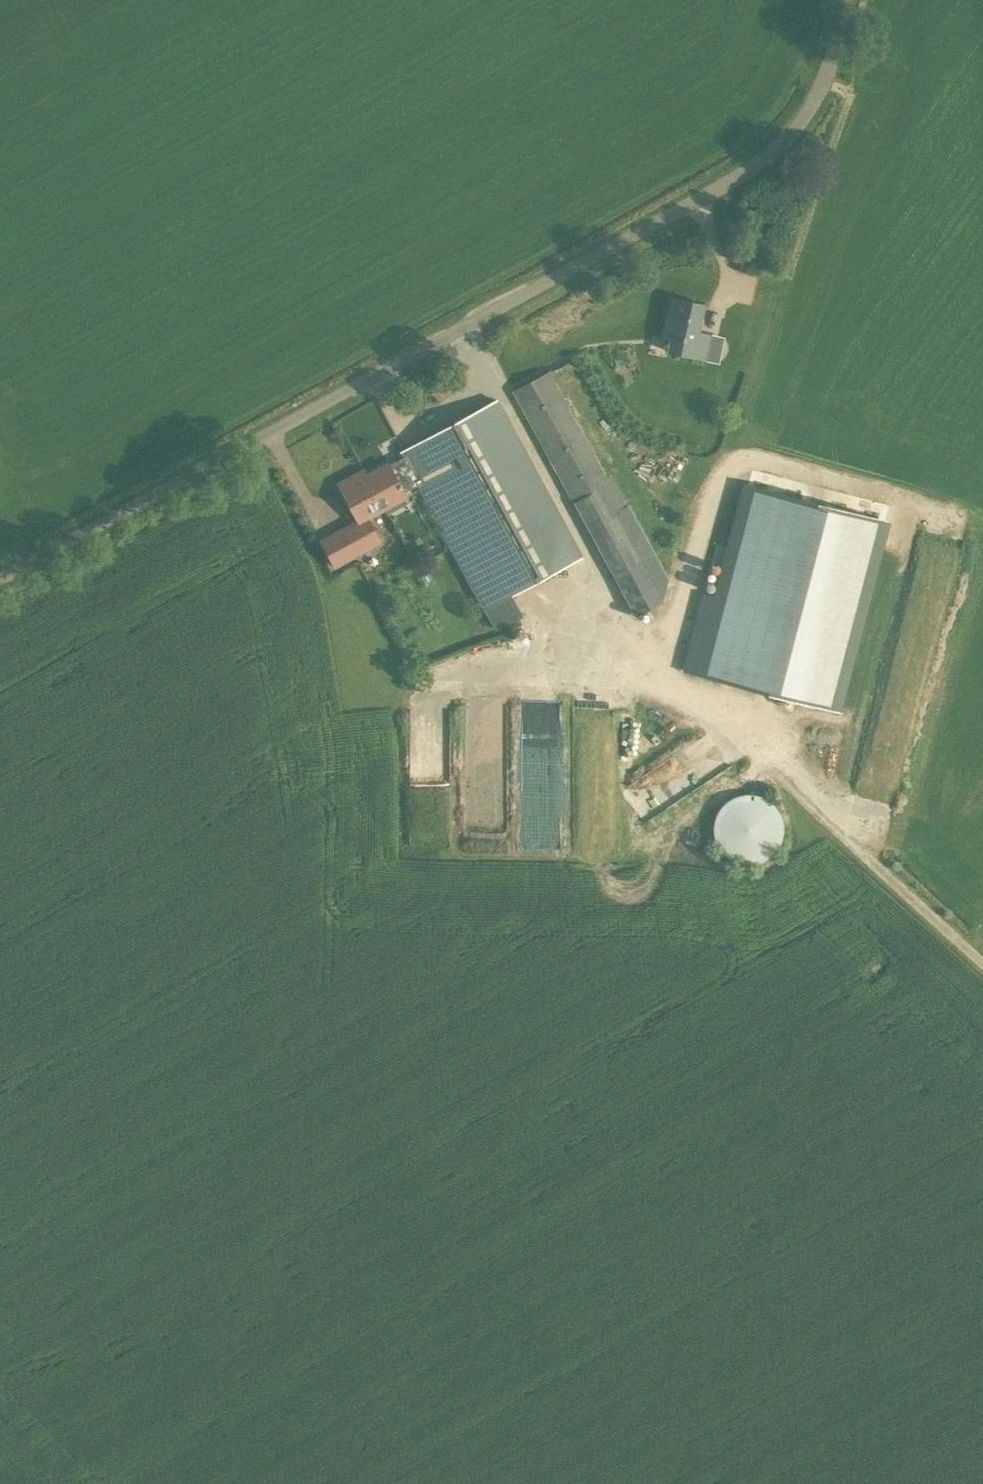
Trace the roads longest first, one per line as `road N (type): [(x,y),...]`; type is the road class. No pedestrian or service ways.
road 1 (unclassified): [(0,578),(754,167),(813,99),(845,0)]

